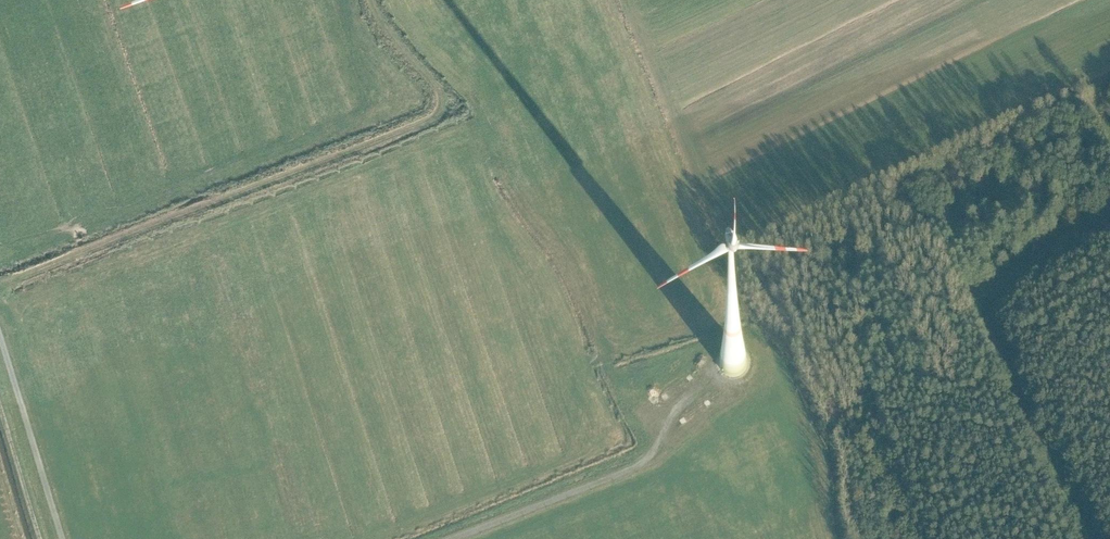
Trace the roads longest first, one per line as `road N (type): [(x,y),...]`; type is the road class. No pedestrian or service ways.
road 1 (track): [(0,282),(435,118),(442,101),(434,82),(374,0)]
road 2 (track): [(432,538),(662,448),(708,380)]
road 3 (track): [(70,538),(0,325)]

